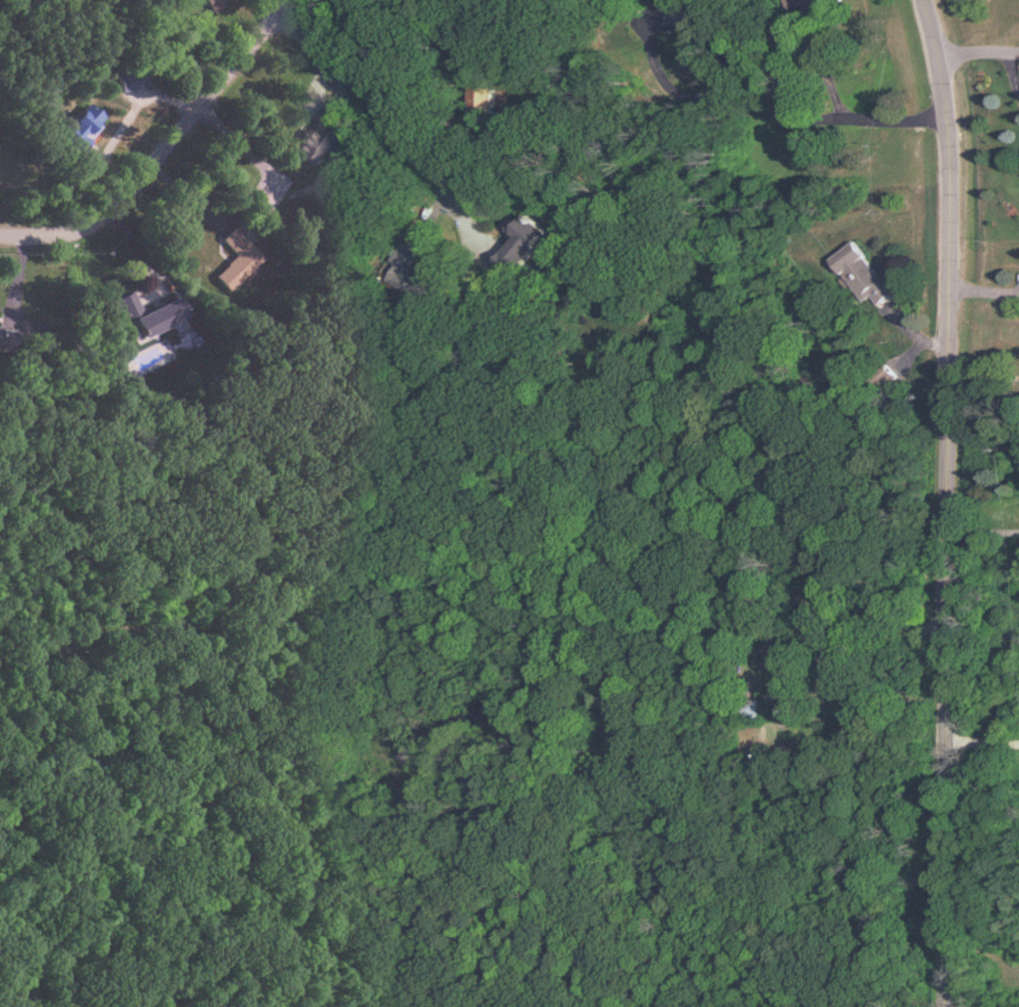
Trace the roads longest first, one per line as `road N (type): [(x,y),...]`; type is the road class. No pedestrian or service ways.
road 1 (residential): [(948,1006),(949,121),(926,0)]
road 2 (residential): [(279,17),(370,90),(411,323),(417,408)]
road 3 (residential): [(0,232),(51,233),(109,221),(292,0)]

